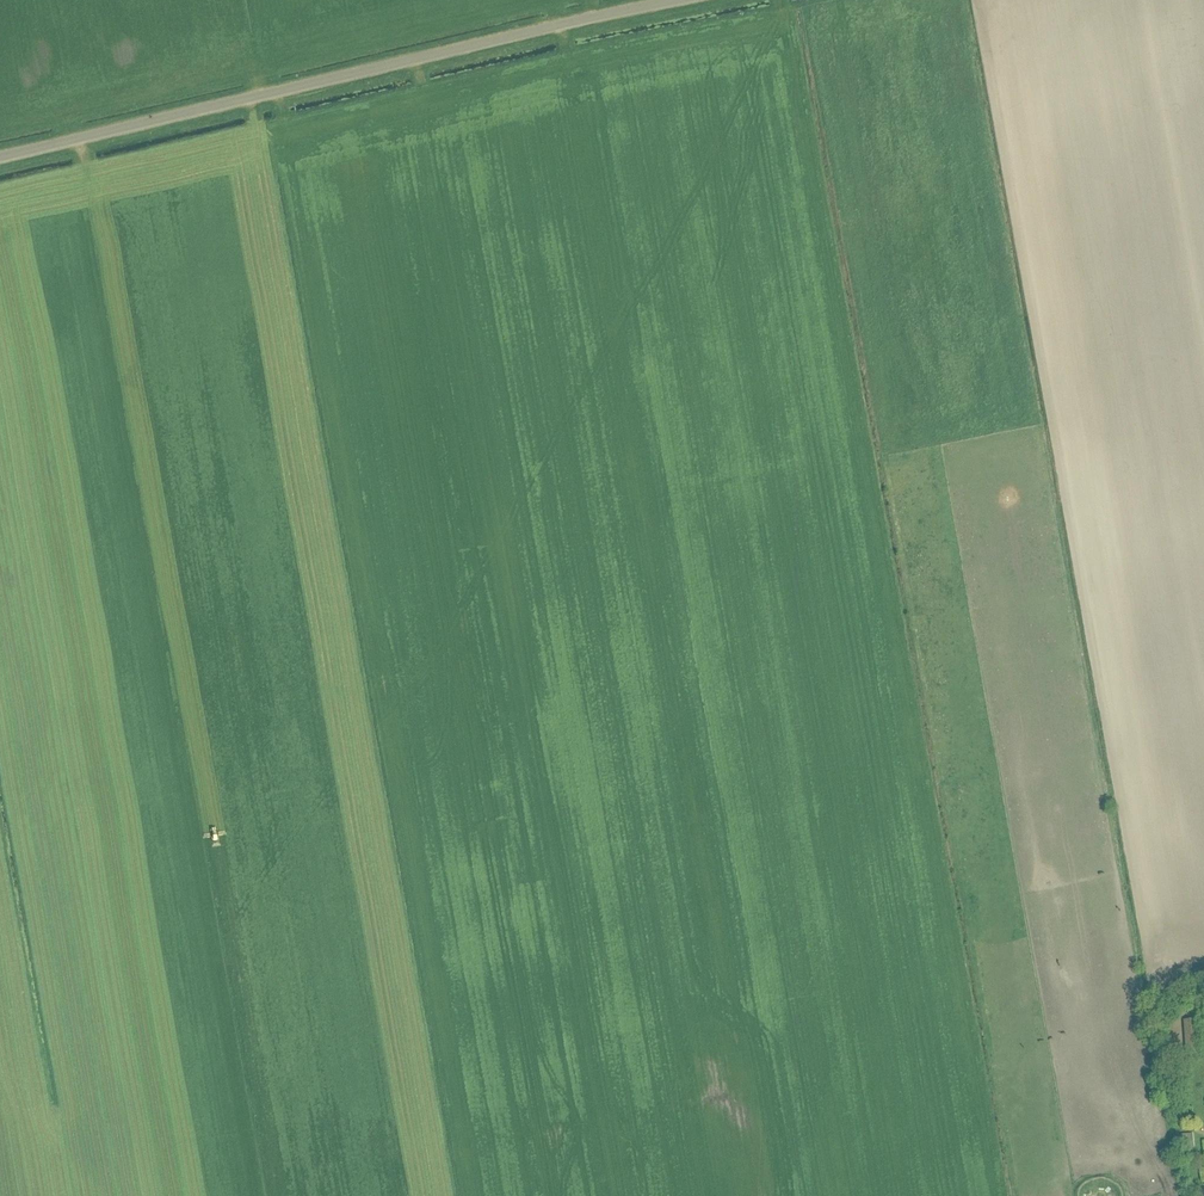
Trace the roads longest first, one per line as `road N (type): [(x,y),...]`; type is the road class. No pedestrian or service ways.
road 1 (unclassified): [(0,158),(684,0)]

